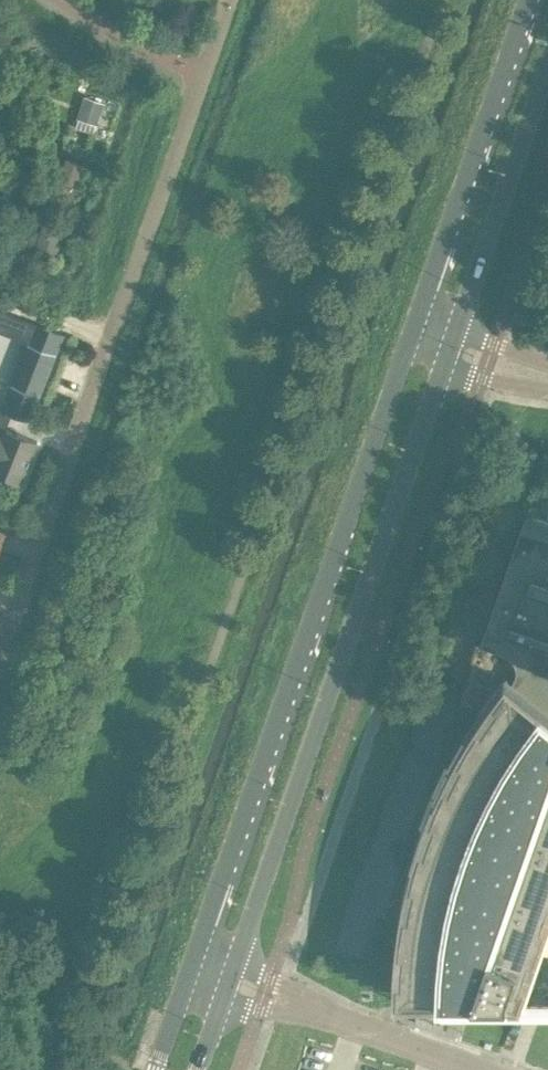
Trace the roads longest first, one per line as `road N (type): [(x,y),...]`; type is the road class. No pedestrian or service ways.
road 1 (residential): [(0,655),(230,0)]
road 2 (tertiary): [(411,331),(187,967)]
road 3 (tertiary): [(226,982),(443,362)]
road 4 (tertiary): [(532,0),(411,331)]
road 5 (tertiary): [(454,323),(547,59)]
road 6 (residential): [(477,1069),(226,982)]

